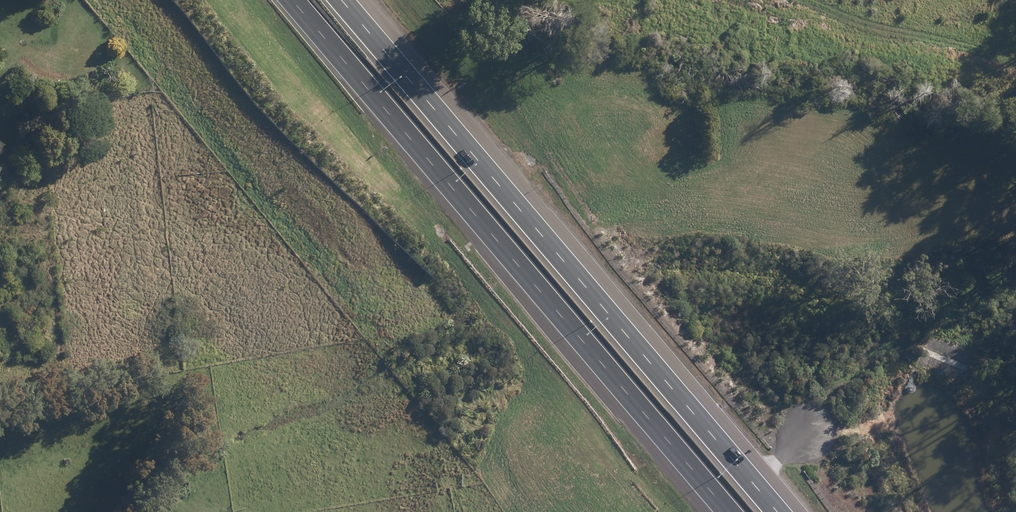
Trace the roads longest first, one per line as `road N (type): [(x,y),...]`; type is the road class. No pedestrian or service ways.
road 1 (motorway): [(730,511),(286,0)]
road 2 (motorway): [(337,0),(780,511)]

